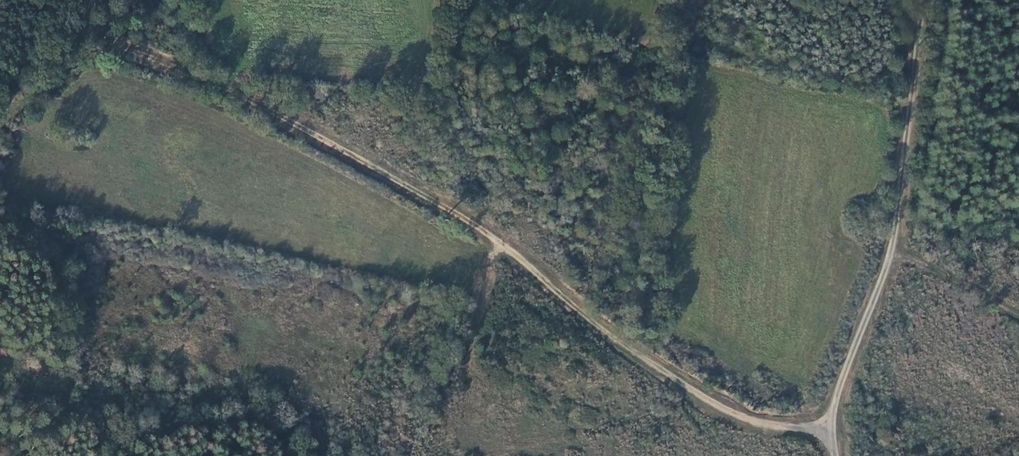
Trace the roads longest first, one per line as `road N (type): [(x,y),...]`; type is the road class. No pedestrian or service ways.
road 1 (track): [(835,435),(738,422),(632,350),(498,240),(348,153),(86,19)]
road 2 (unclassified): [(839,455),(841,395),(893,254),(927,0)]
road 3 (track): [(893,254),(1018,314)]
road 4 (track): [(498,240),(462,342),(472,350)]

